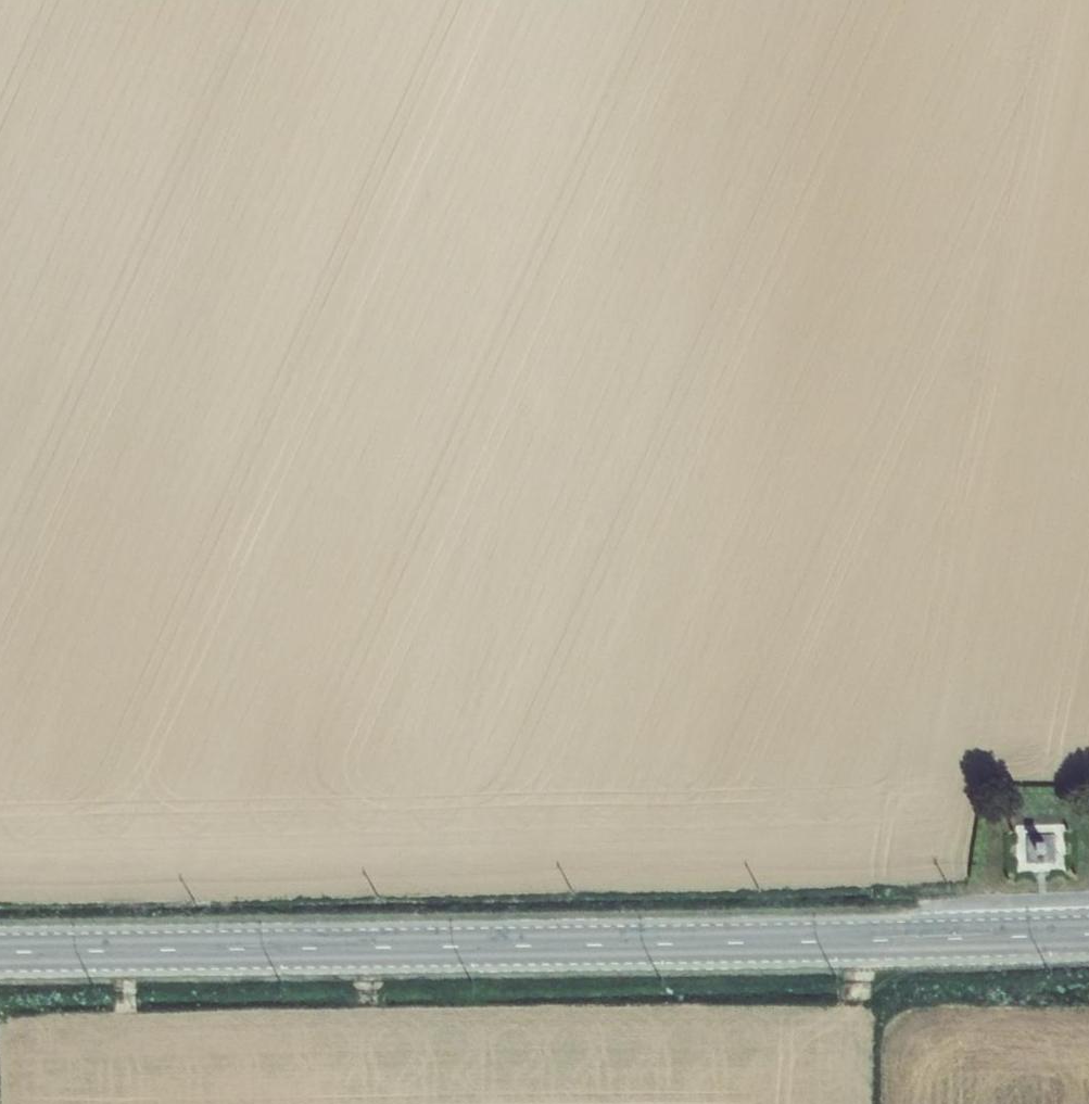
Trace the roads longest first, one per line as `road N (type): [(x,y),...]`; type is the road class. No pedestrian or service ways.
road 1 (primary): [(1088,935),(0,957)]

